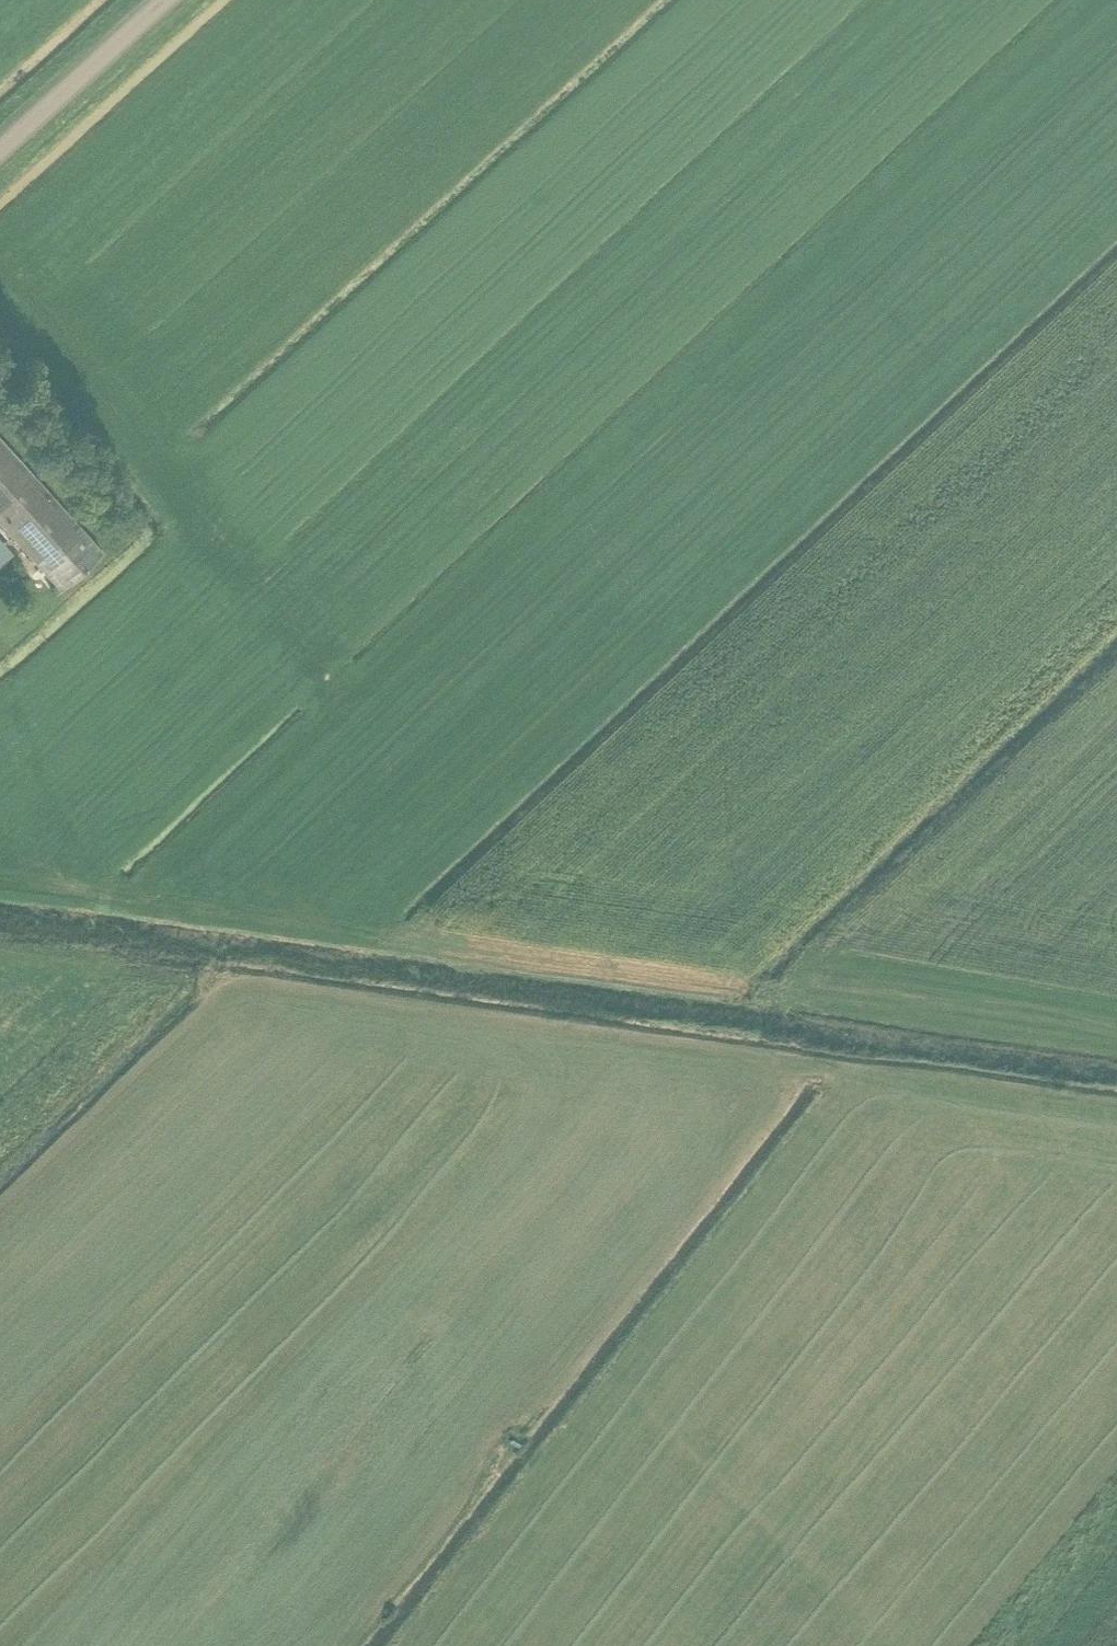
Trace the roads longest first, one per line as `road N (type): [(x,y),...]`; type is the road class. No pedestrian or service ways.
road 1 (tertiary): [(0,149),(164,0)]

